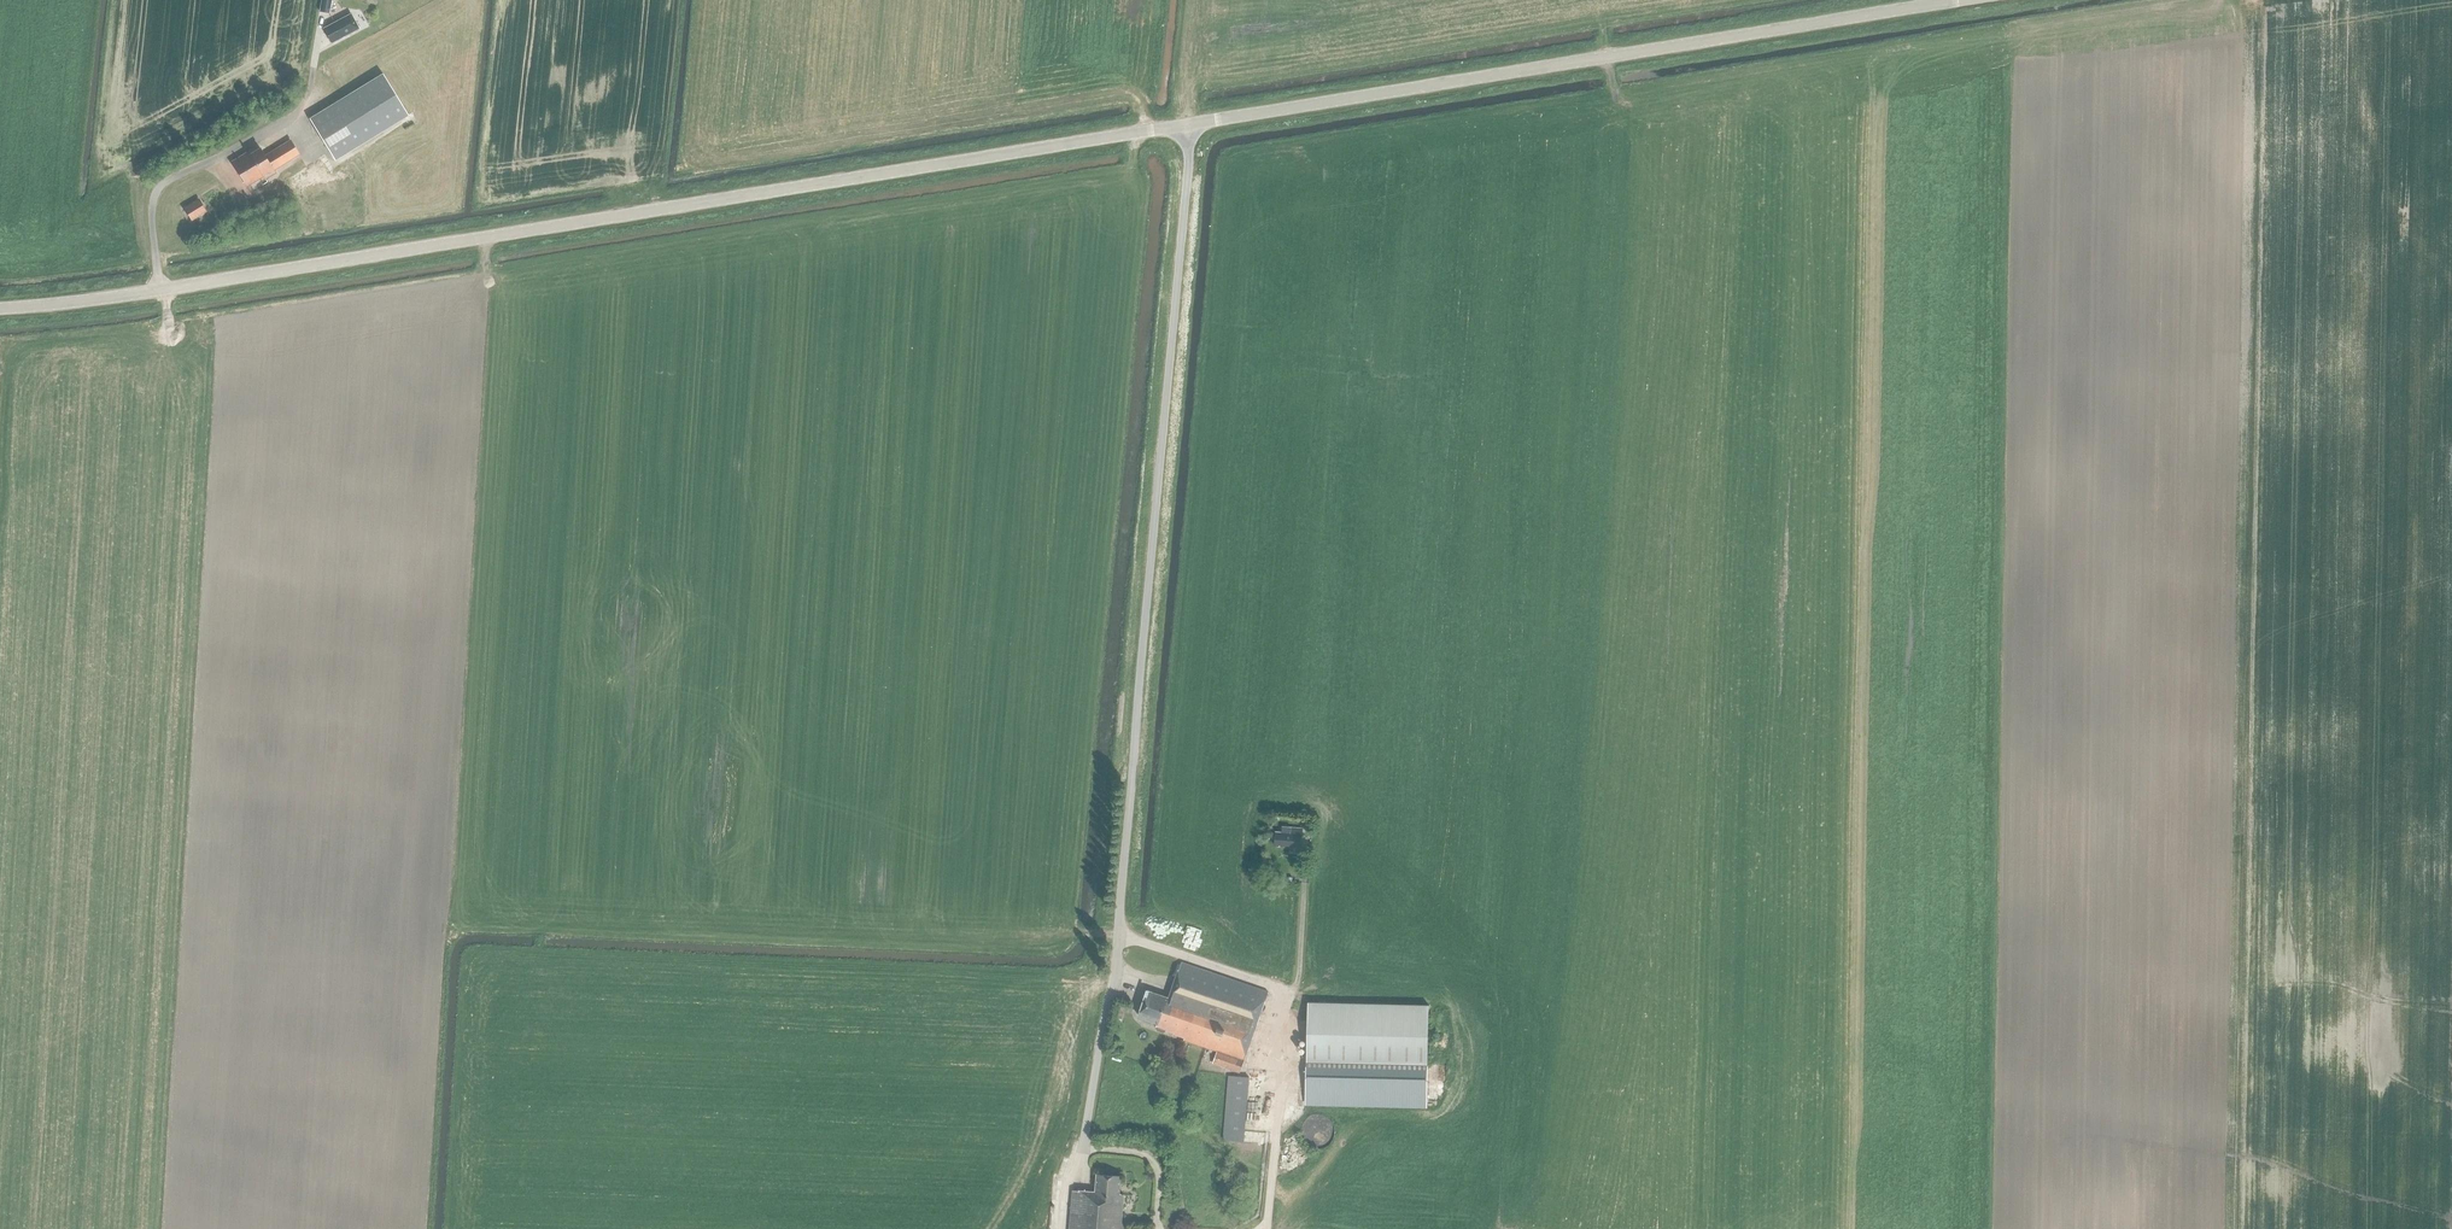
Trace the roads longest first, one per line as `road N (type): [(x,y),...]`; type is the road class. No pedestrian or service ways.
road 1 (tertiary): [(0,305),(111,301),(1967,0)]
road 2 (track): [(1190,124),(1200,0)]

